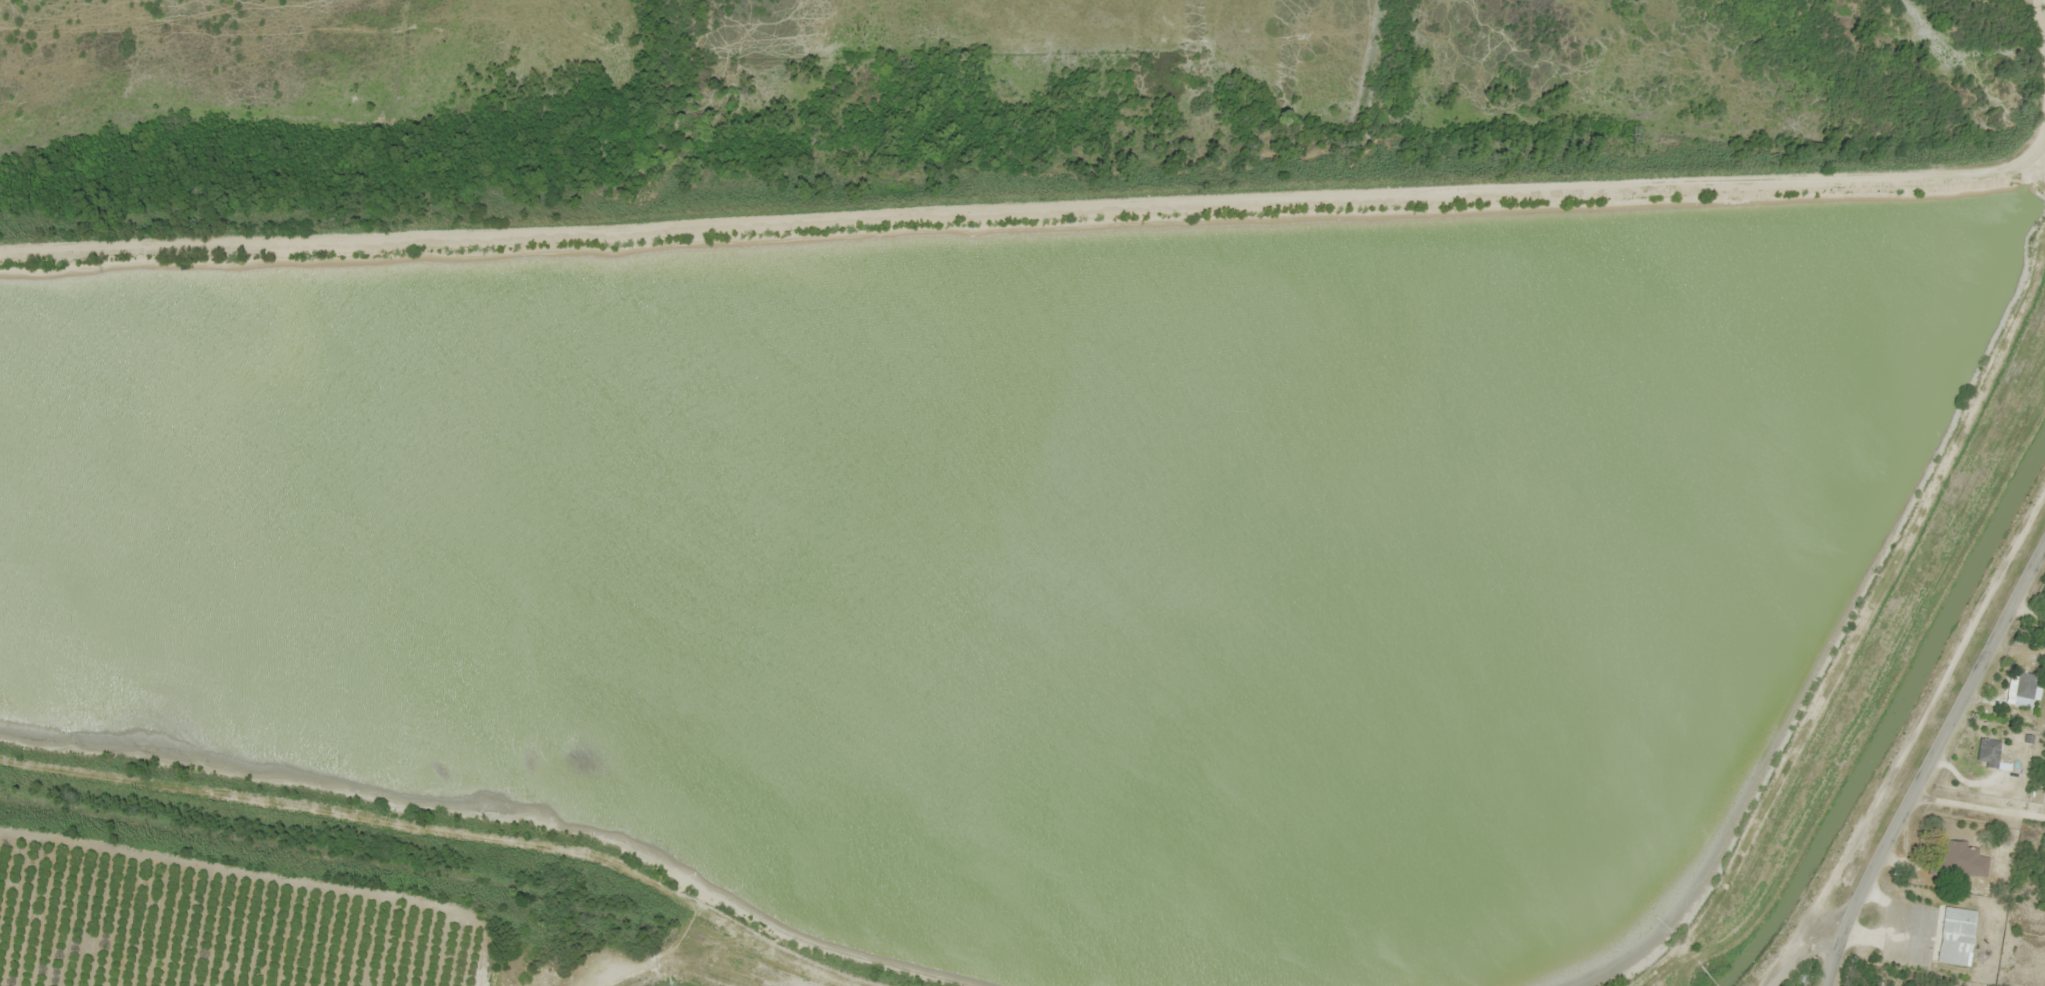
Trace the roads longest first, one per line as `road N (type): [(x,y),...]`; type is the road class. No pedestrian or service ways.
road 1 (residential): [(1826,985),(1836,925),(2044,538)]

